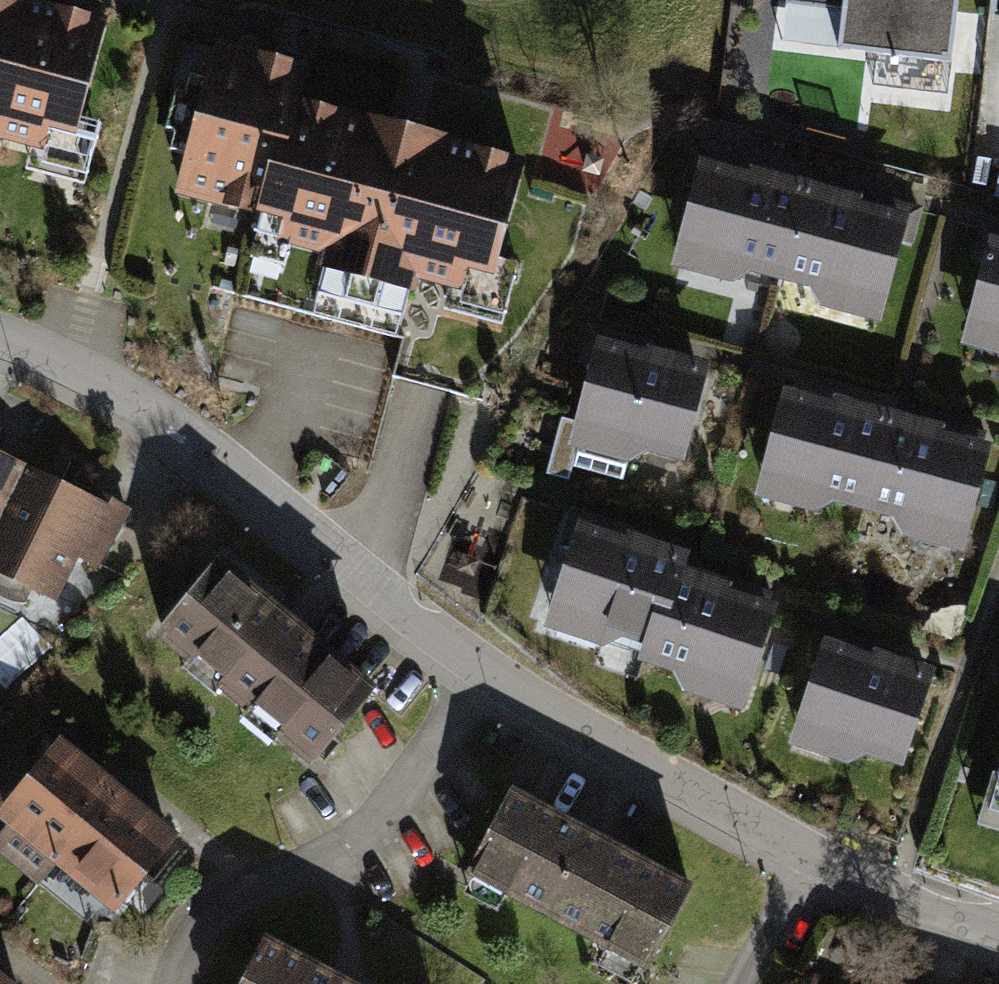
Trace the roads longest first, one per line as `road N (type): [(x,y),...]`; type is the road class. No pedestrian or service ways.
road 1 (residential): [(489,673),(151,411),(69,365),(0,338)]
road 2 (residential): [(489,673),(373,828),(329,857),(242,894),(190,947),(177,983)]
road 3 (residential): [(809,856),(489,673)]
road 4 (residential): [(998,931),(892,895),(809,856)]
road 5 (residential): [(737,983),(809,856)]

